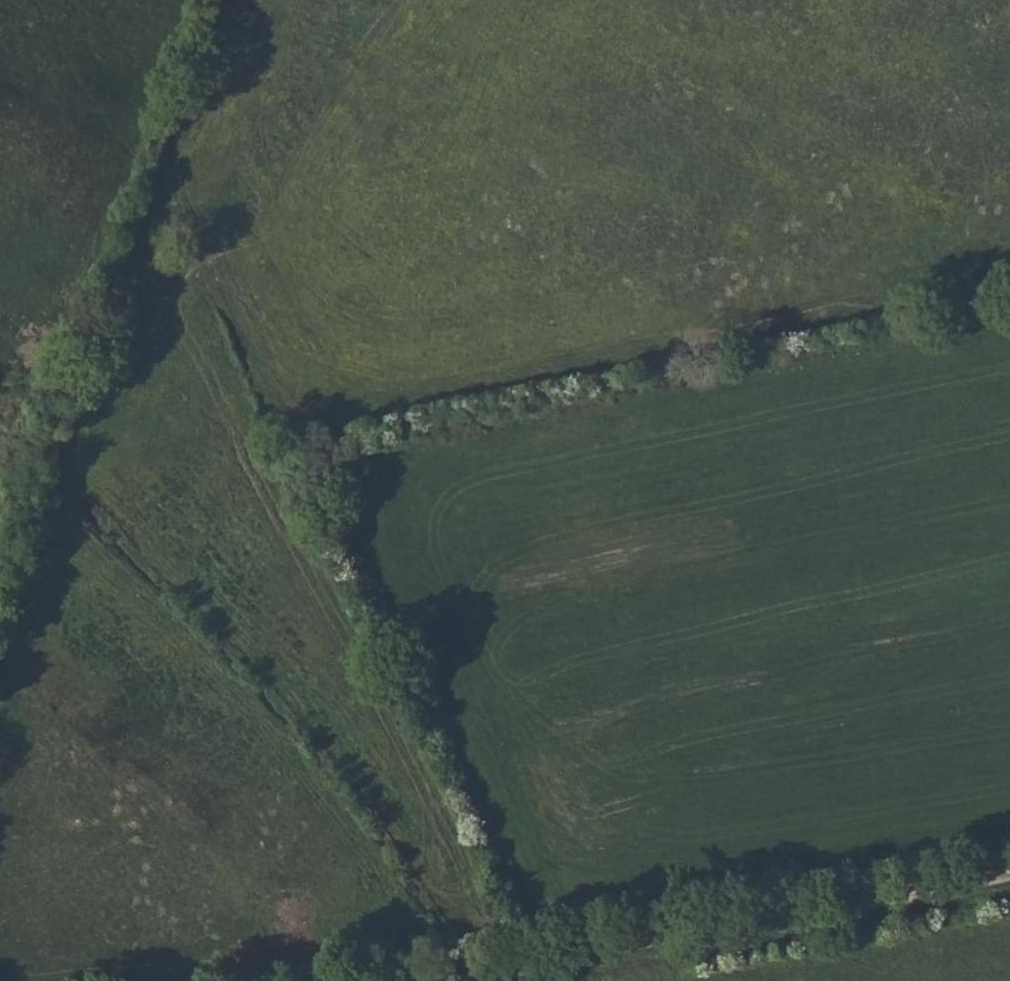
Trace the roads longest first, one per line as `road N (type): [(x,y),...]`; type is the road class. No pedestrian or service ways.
road 1 (track): [(424,980),(1009,868)]

